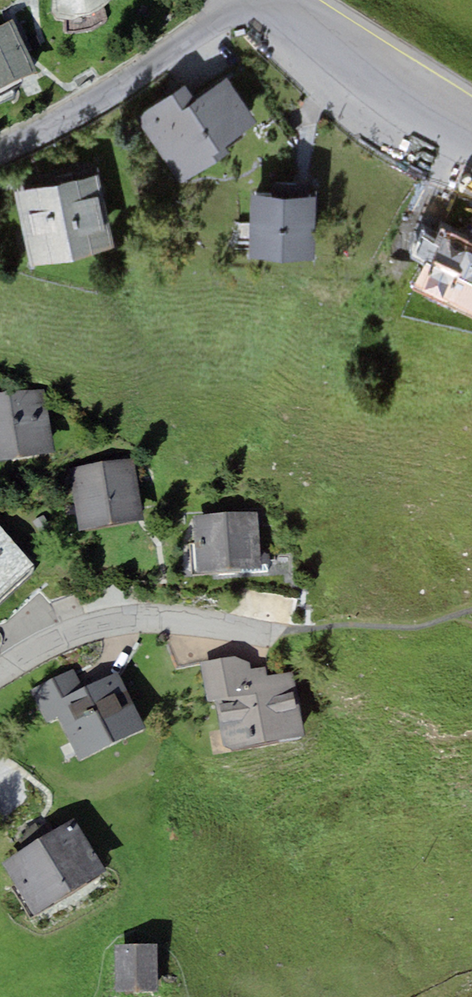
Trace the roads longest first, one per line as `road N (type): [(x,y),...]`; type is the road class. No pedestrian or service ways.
road 1 (residential): [(0,672),(68,634),(141,619),(308,635)]
road 2 (residential): [(248,0),(76,113),(0,152)]
road 3 (residential): [(269,0),(471,140)]

